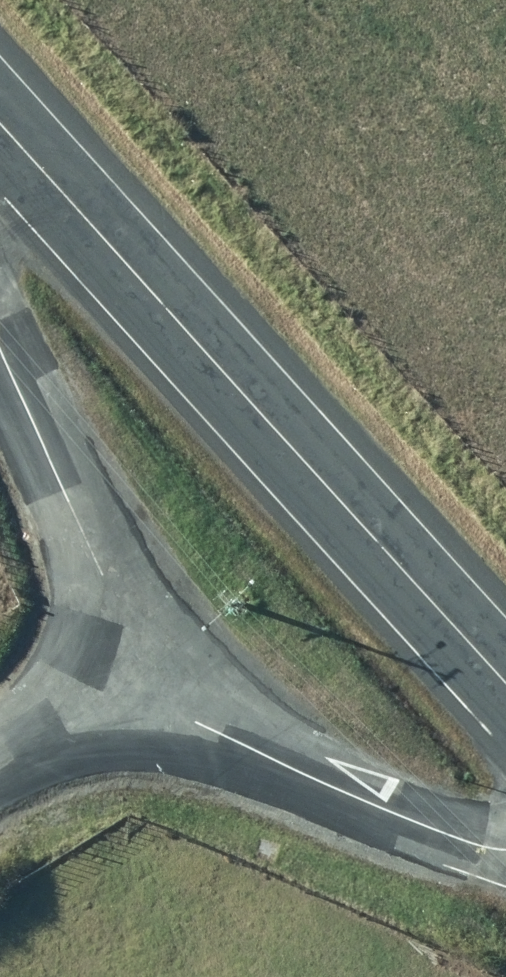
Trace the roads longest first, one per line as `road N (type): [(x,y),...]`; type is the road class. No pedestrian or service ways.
road 1 (primary): [(505,682),(0,125)]
road 2 (unclassified): [(505,848),(469,844),(194,719),(144,672)]
road 3 (unclassified): [(144,672),(0,344)]
road 4 (unclassified): [(0,760),(144,672)]

